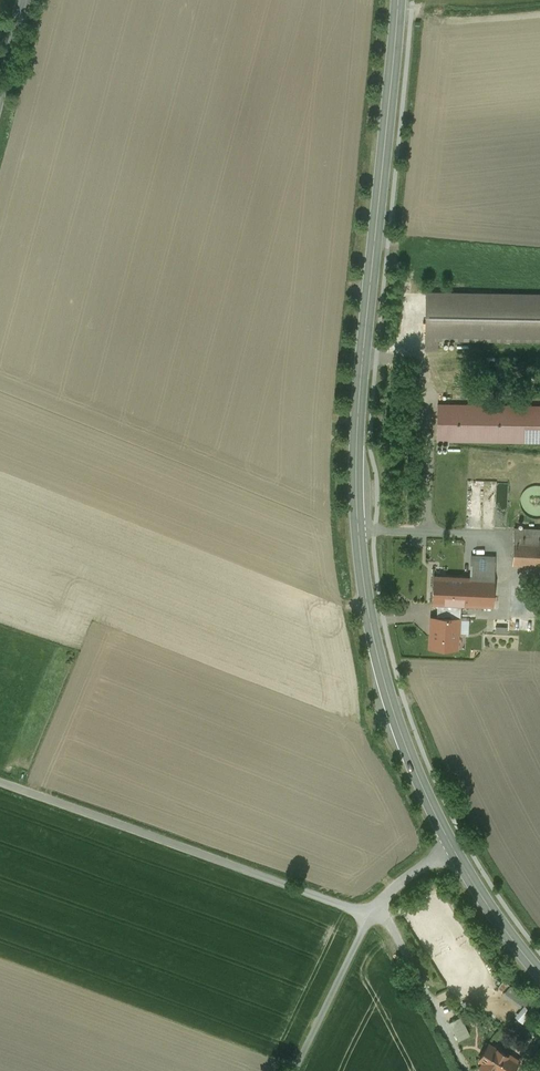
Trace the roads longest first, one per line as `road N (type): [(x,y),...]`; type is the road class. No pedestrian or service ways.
road 1 (secondary): [(451,845),(391,704),(358,516),(359,409),(398,0)]
road 2 (unclassified): [(0,782),(368,911)]
road 3 (unclassified): [(368,911),(292,1070)]
road 4 (secondary): [(539,971),(451,845)]

